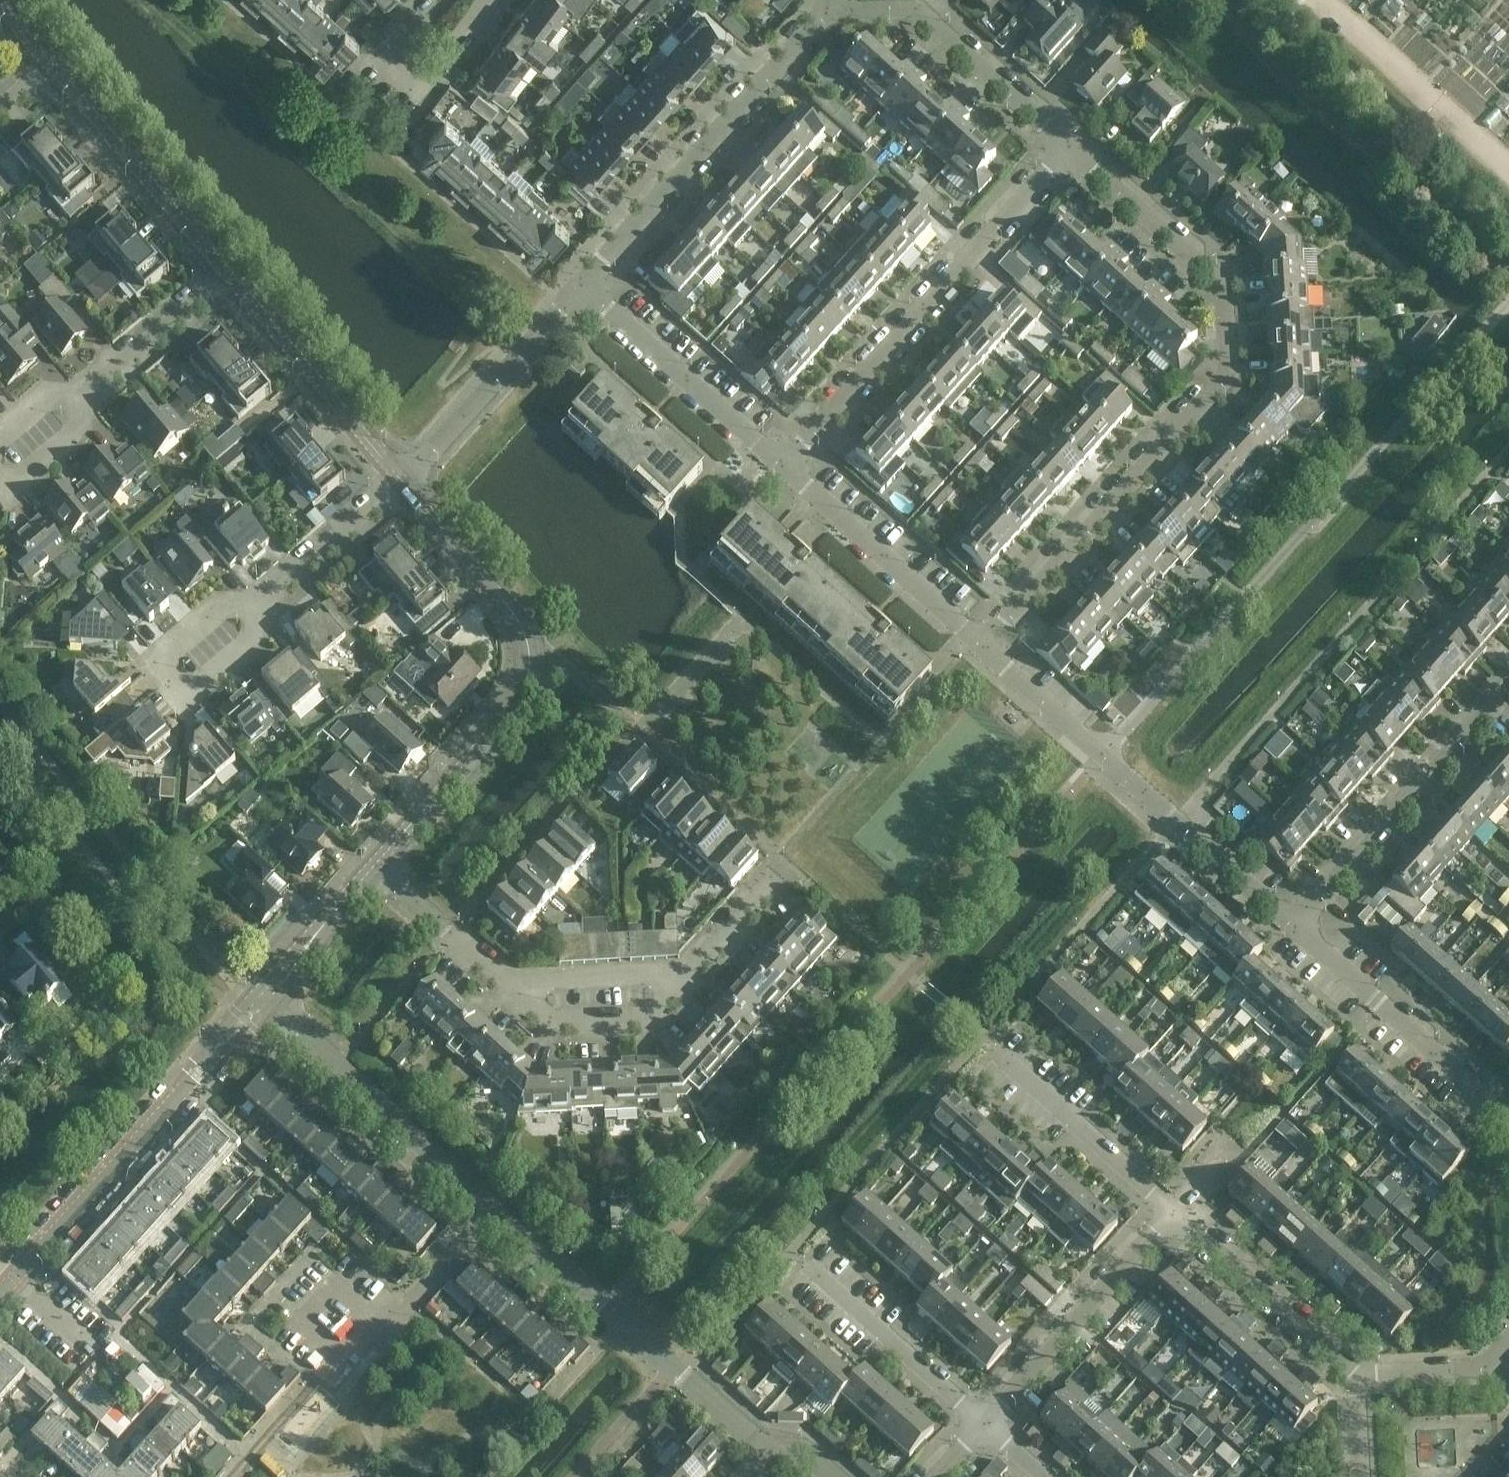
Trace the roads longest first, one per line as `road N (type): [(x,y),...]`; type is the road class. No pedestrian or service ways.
road 1 (residential): [(770,1451),(270,1004)]
road 2 (residential): [(974,639),(1216,366),(1218,277),(1068,142)]
road 3 (residential): [(377,861),(516,988),(560,1015),(619,1015),(677,986),(783,867)]
road 4 (tertiary): [(377,861),(518,701),(530,663),(507,605),(400,476)]
road 5 (residential): [(781,464),(1068,142)]
road 6 (residential): [(1298,923),(974,639)]
road 7 (residential): [(582,284),(830,14)]
road 8 (tertiary): [(0,1293),(213,1049)]
road 9 (residential): [(1298,923),(1508,684)]
road 10 (residential): [(1068,142),(923,5),(830,14)]
road 11 (residential): [(1508,1117),(1298,923)]
road 12 (residential): [(1172,1217),(987,1424)]
road 13 (tertiary): [(227,276),(53,63)]
road 14 (residential): [(781,464),(582,284)]
road 15 (residential): [(400,476),(582,284)]
road 16 (tertiary): [(400,476),(227,276)]
road 17 (residential): [(974,639),(781,464)]
road 18 (residential): [(1354,1374),(1172,1217)]
road 19 (residential): [(446,0),(394,51),(391,68),(401,81),(430,80),(492,0)]
road 20 (residential): [(987,1424),(813,1269)]
road 21 (residential): [(1172,1217),(1005,1056)]
road 22 (residential): [(254,607),(249,636),(191,683),(166,674),(168,652),(228,605)]
road 23 (residential): [(254,607),(400,476)]
road 24 (residential): [(78,396),(227,276)]
road 25 (residential): [(1354,1374),(1491,1368),(1508,1347)]
road 26 (residential): [(78,396),(76,428),(19,474),(0,466)]

